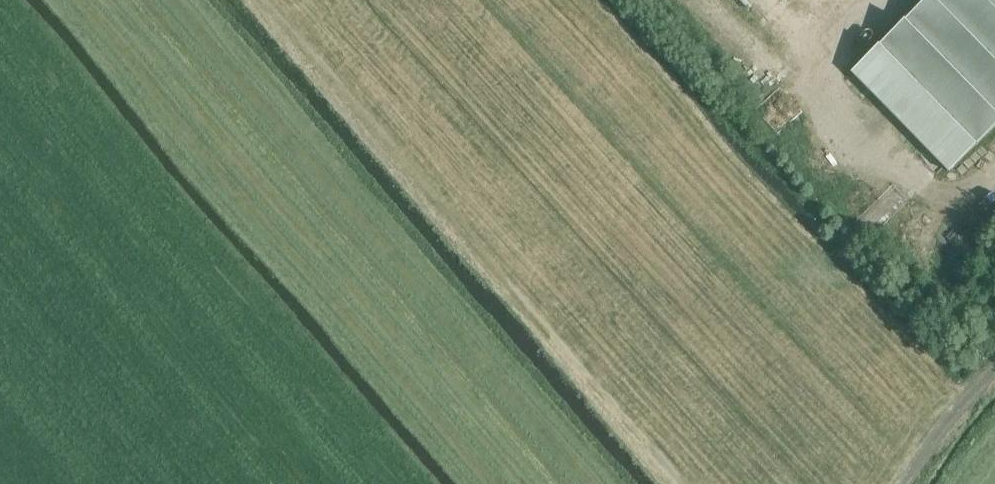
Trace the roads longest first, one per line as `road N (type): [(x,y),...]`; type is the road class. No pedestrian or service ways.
road 1 (track): [(681,483),(257,0)]
road 2 (track): [(994,366),(904,483)]

